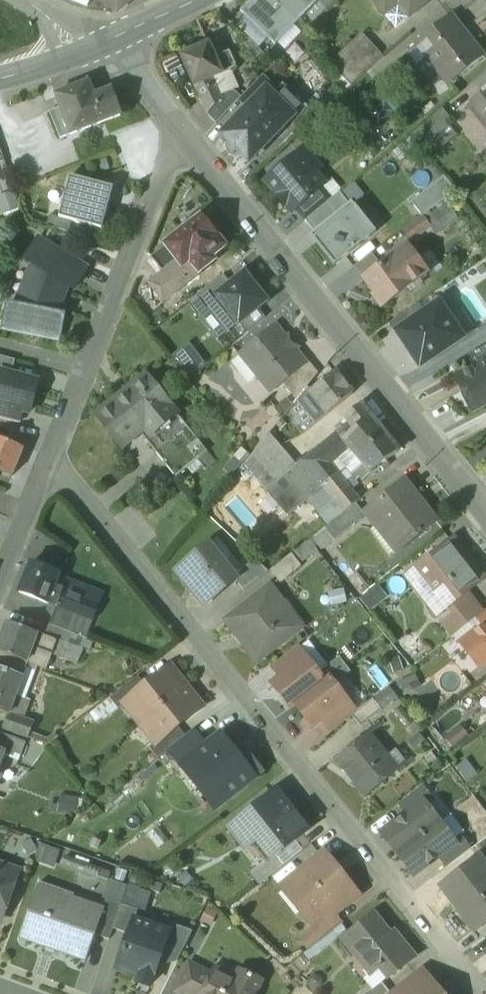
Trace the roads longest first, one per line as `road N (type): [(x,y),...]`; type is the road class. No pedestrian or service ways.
road 1 (residential): [(485,993),(50,459)]
road 2 (residential): [(485,515),(185,133)]
road 3 (residential): [(185,133),(50,459)]
road 4 (residential): [(50,459),(0,581)]
road 5 (residential): [(185,133),(144,79),(97,44)]

